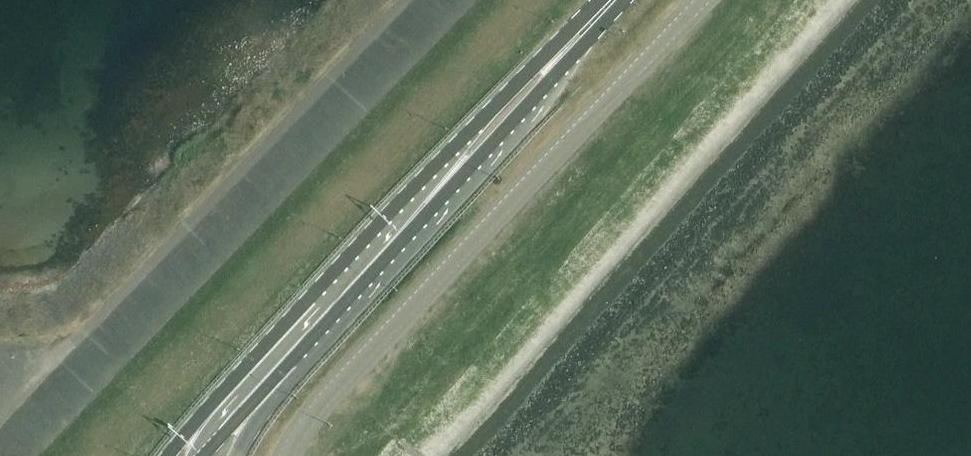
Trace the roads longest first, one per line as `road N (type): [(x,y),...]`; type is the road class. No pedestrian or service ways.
road 1 (tertiary): [(289,455),(314,414),(706,0)]
road 2 (primary): [(611,0),(386,247)]
road 3 (primary): [(386,247),(334,286),(230,392)]
road 4 (primary): [(295,365),(349,314),(386,247)]
road 5 (primary): [(204,455),(295,365)]

